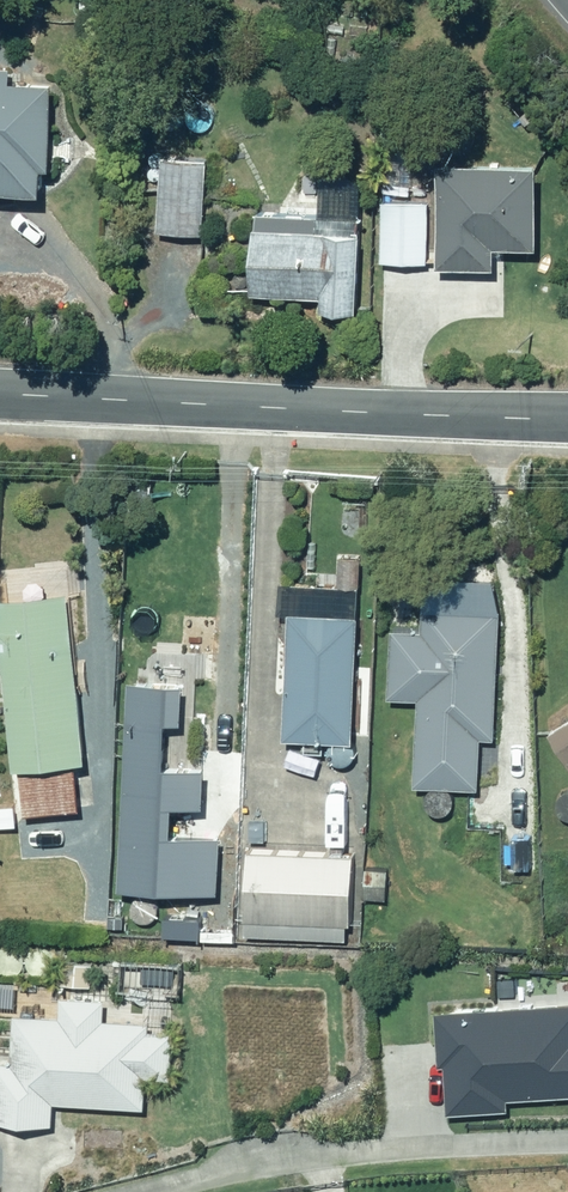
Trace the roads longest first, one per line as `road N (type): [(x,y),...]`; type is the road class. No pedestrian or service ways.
road 1 (residential): [(0,396),(567,419)]

